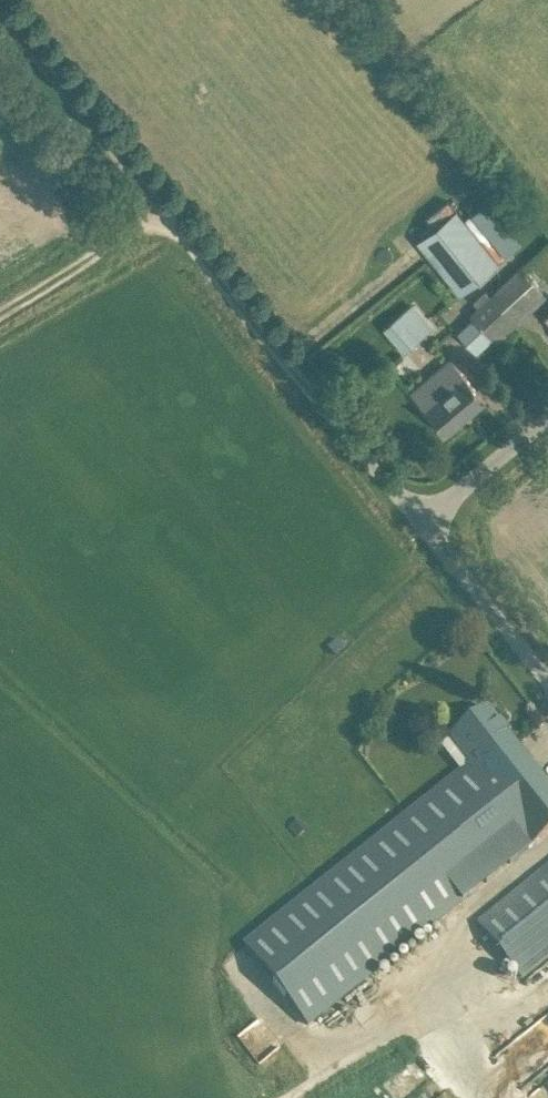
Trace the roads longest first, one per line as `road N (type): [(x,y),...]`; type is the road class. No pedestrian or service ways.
road 1 (unclassified): [(424,526),(204,238)]
road 2 (track): [(204,238),(1,0)]
road 3 (track): [(292,1097),(414,1020),(468,974)]
road 4 (track): [(170,205),(0,310)]
road 5 (unclassified): [(547,673),(424,526)]
road 6 (unclassified): [(424,526),(547,423)]
road 7 (track): [(325,1078),(243,969)]

